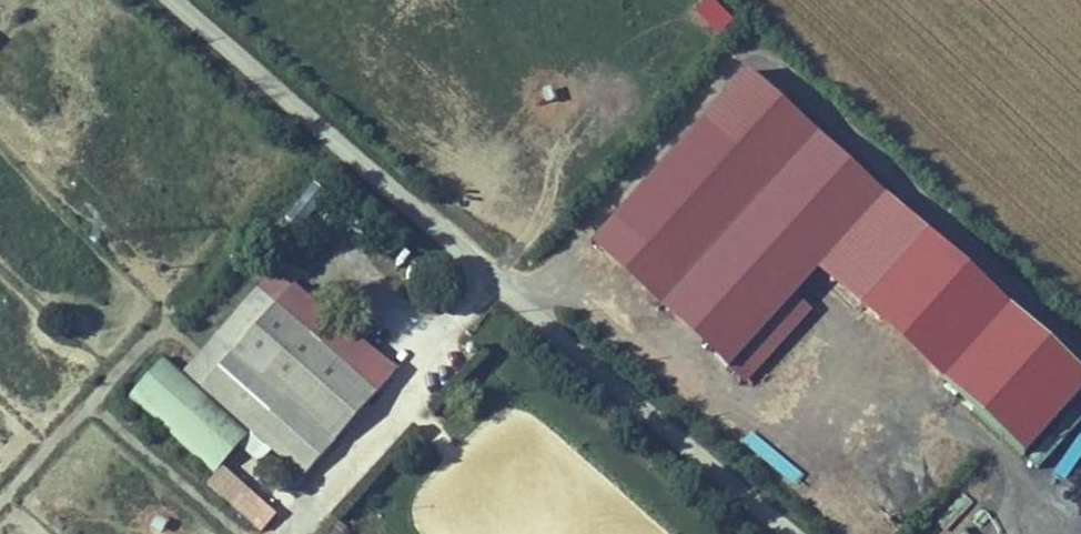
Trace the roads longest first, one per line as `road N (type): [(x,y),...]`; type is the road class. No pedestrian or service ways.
road 1 (unclassified): [(172,0),(788,533)]
road 2 (track): [(192,344),(165,323),(0,503)]
road 3 (track): [(249,533),(91,406)]

